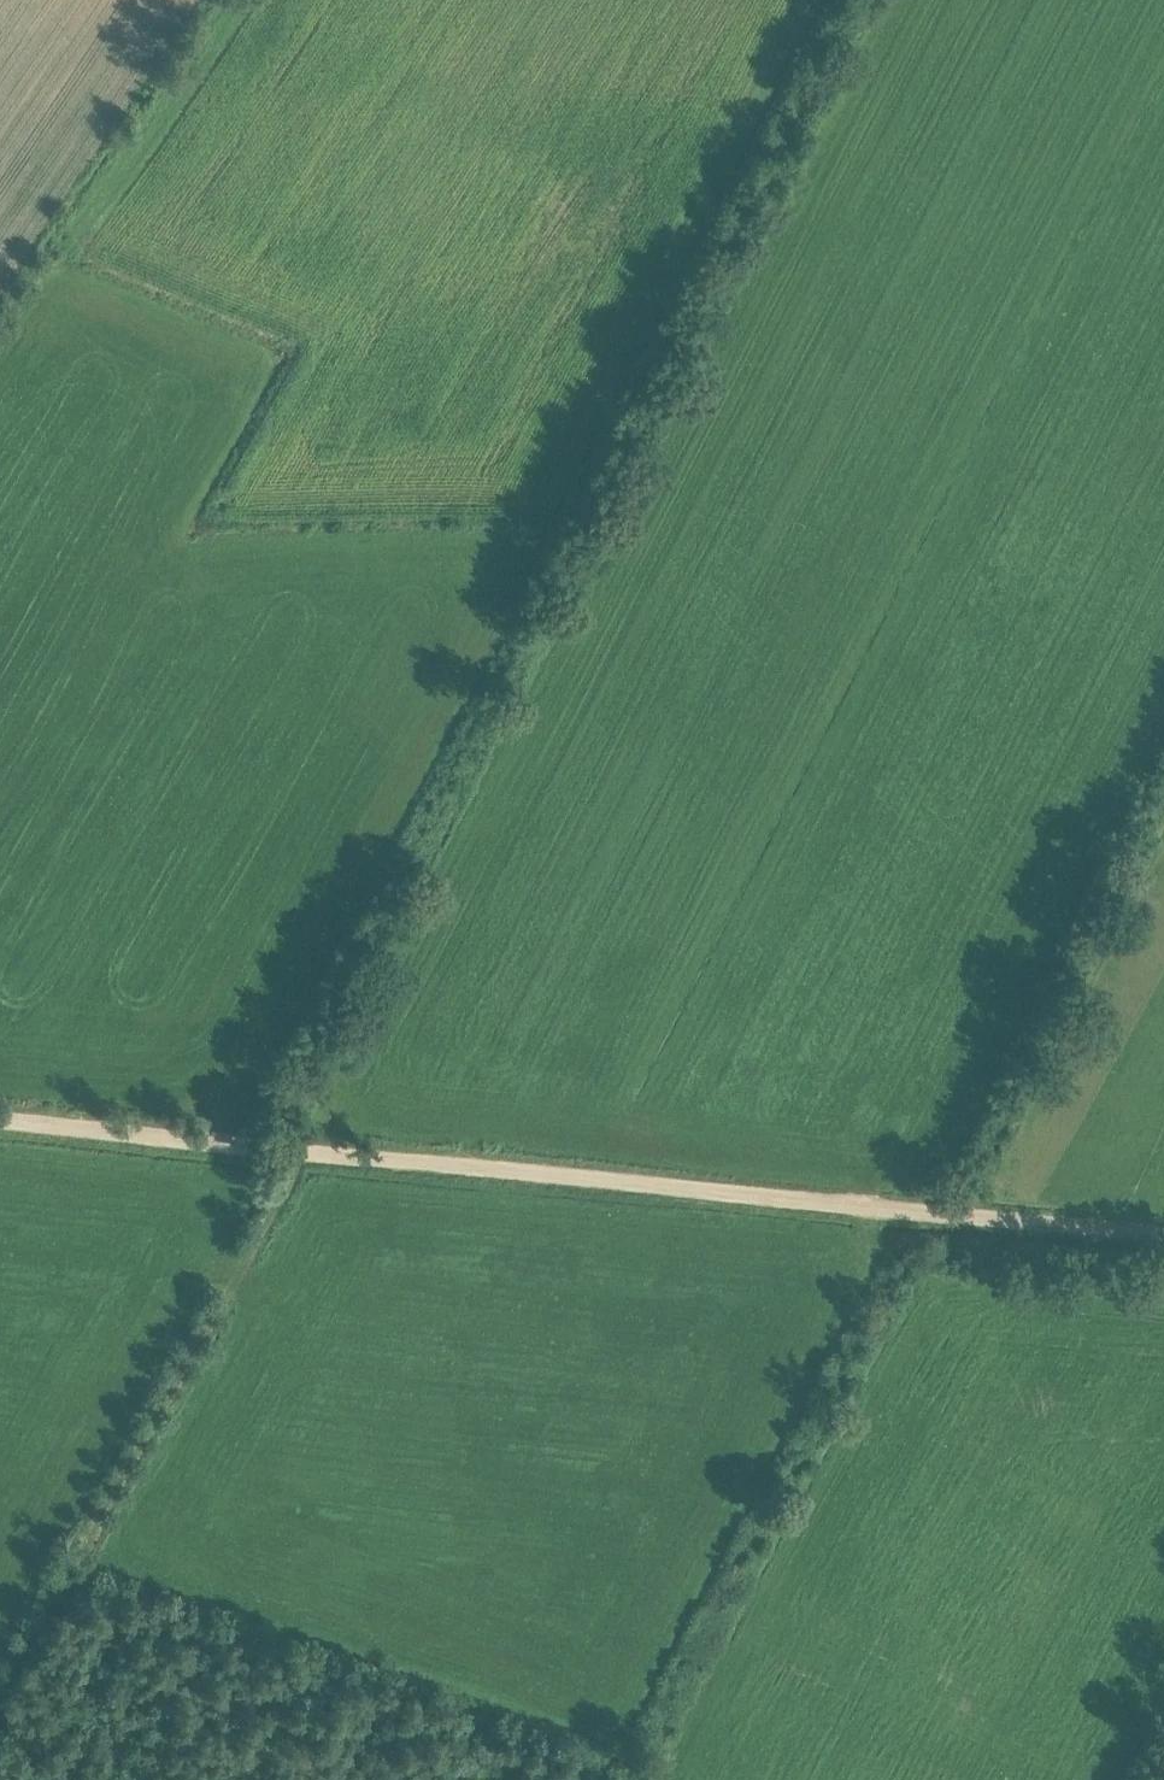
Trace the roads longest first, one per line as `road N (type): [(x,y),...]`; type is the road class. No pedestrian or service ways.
road 1 (track): [(0,1124),(1163,1242)]
road 2 (track): [(0,1689),(298,1157)]

